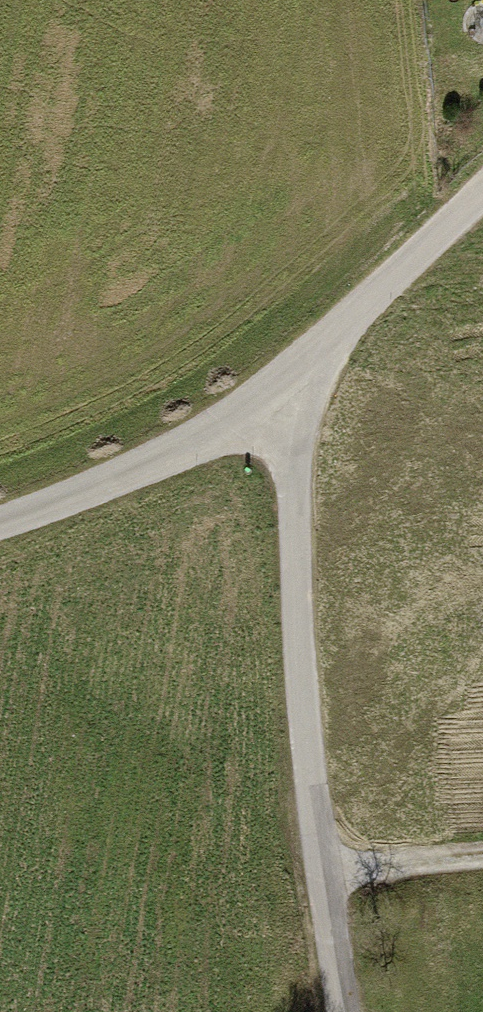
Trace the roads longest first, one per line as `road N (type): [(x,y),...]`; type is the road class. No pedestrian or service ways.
road 1 (track): [(349,1011),(322,861),(293,439),(262,415)]
road 2 (track): [(482,211),(262,415)]
road 3 (track): [(262,415),(113,490),(0,528)]
road 4 (track): [(482,871),(374,877),(322,861)]

